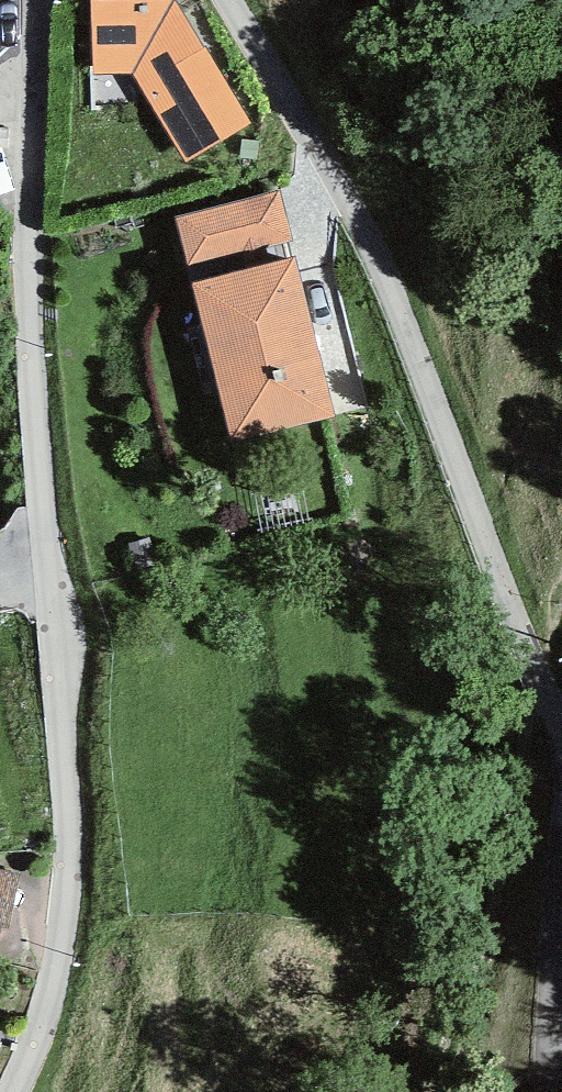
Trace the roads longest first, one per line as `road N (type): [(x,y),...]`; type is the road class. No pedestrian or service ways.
road 1 (residential): [(12,1091),(46,1003),(71,846),(25,289),(28,0)]
road 2 (residential): [(258,0),(366,221),(561,689)]

